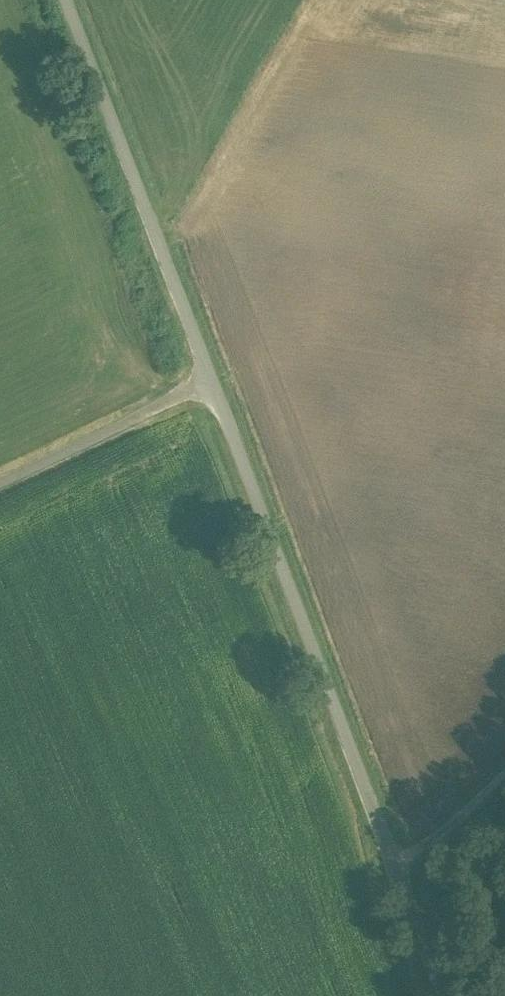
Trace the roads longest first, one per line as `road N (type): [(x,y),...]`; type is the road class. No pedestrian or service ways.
road 1 (unclassified): [(444,995),(215,392)]
road 2 (unclassified): [(215,392),(66,0)]
road 3 (unclassified): [(215,392),(0,491)]
road 4 (track): [(398,875),(504,774)]

